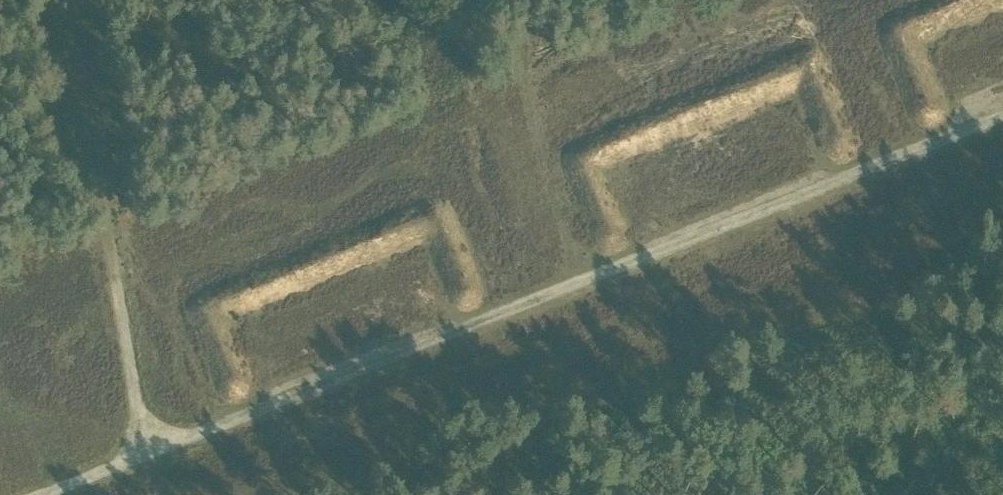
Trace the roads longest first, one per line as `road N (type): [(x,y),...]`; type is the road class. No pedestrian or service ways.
road 1 (track): [(95,494),(1002,127)]
road 2 (track): [(63,0),(137,478)]

